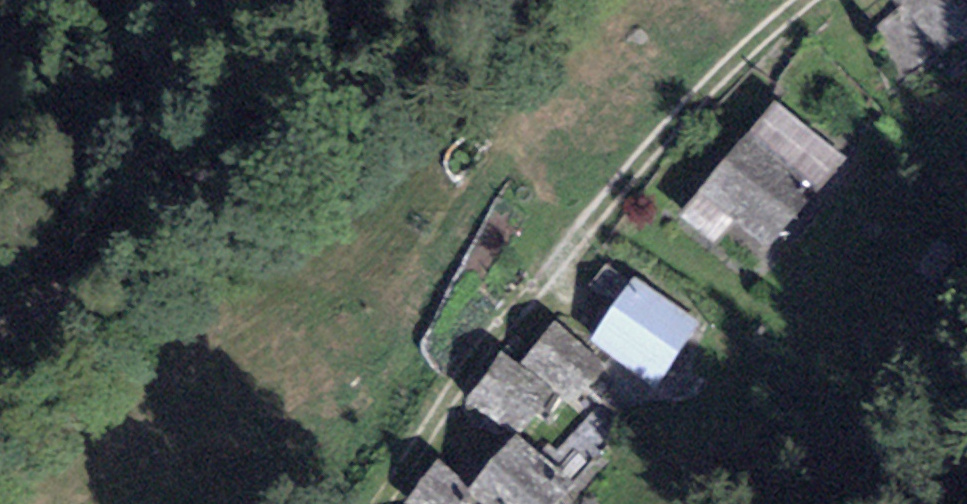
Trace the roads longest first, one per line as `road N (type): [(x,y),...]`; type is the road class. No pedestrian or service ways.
road 1 (track): [(385,503),(488,362),(752,84),(818,0)]
road 2 (unclassified): [(0,352),(431,0)]

